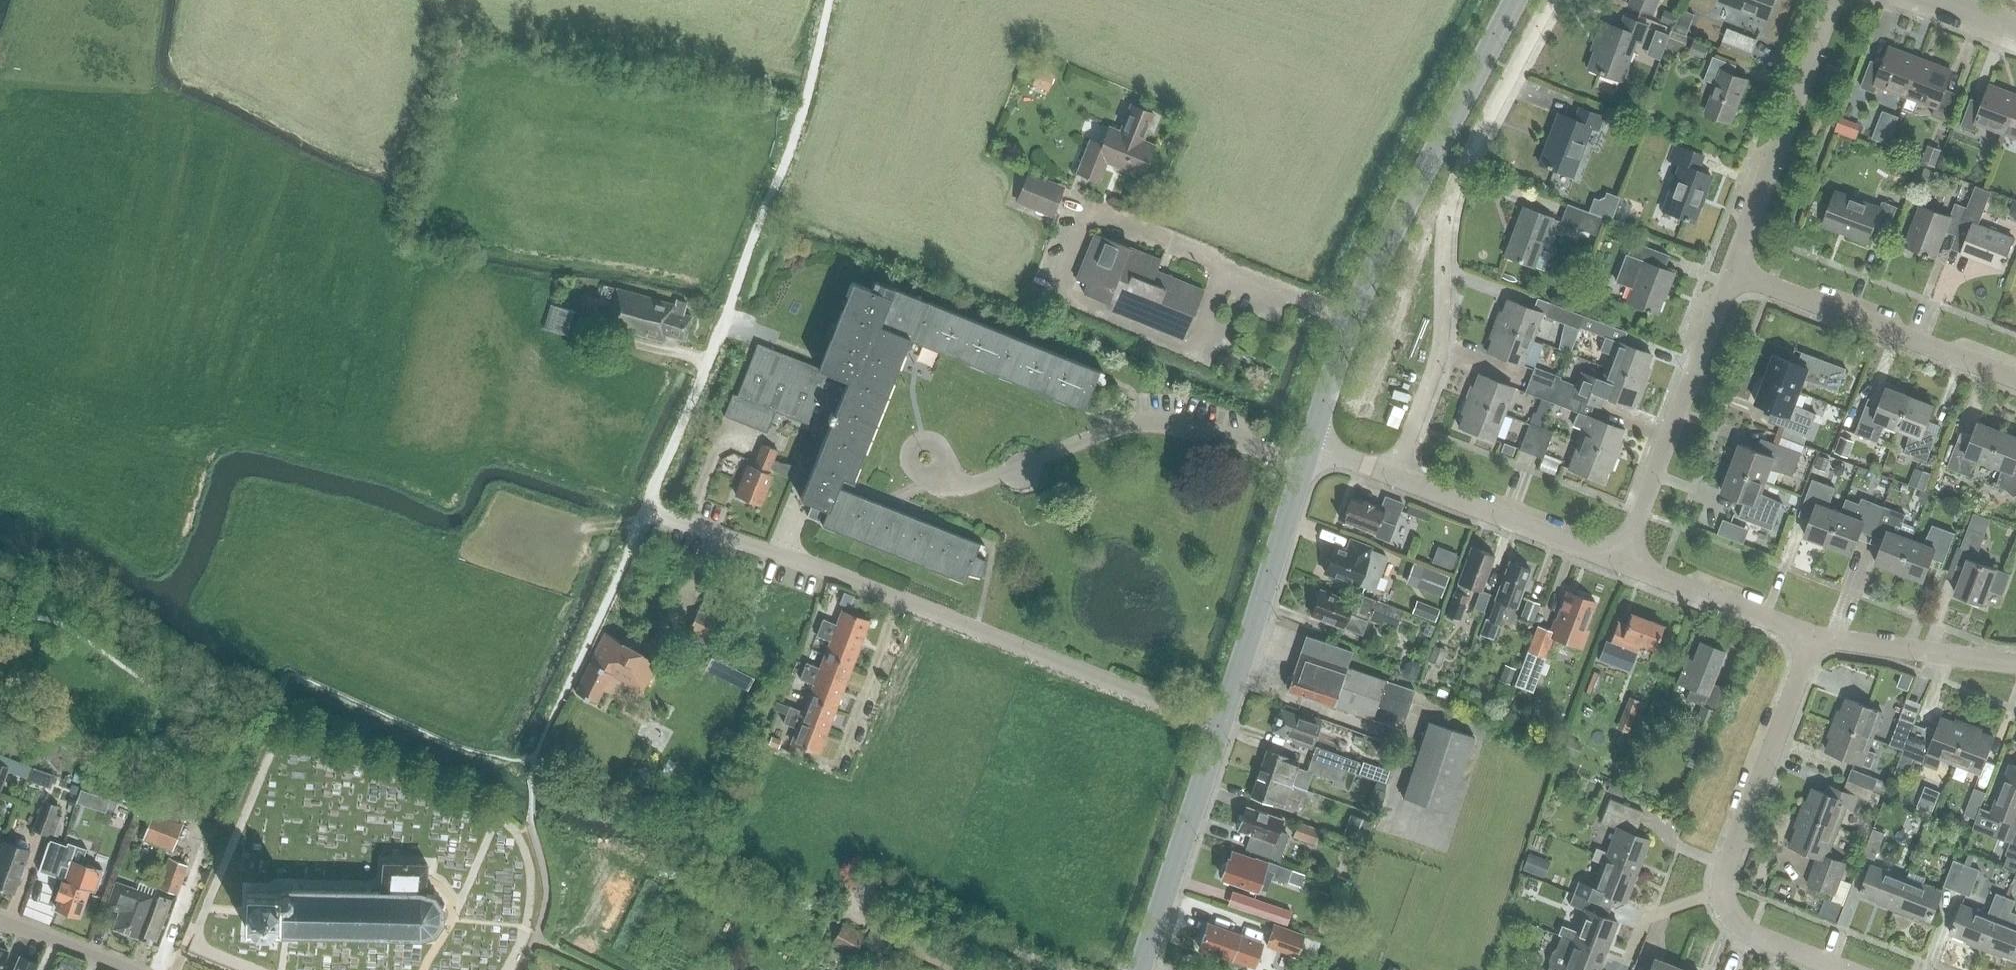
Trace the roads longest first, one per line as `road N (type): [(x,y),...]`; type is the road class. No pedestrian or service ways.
road 1 (residential): [(1221,727),(900,599),(646,512)]
road 2 (residential): [(1393,476),(1438,358),(1455,185),(1550,0)]
road 3 (tertiary): [(1311,446),(1372,274),(1516,0)]
road 4 (residential): [(1845,969),(1747,932),(1724,891),(1727,865),(1815,637)]
road 5 (unclassified): [(646,512),(784,170)]
road 6 (residential): [(1623,563),(1732,272)]
road 7 (residential): [(2015,379),(1732,272)]
road 8 (tertiary): [(1221,727),(1311,446)]
road 9 (residential): [(1732,272),(1831,0)]
road 10 (tertiary): [(1140,969),(1221,727)]
road 11 (residential): [(1393,476),(1623,563)]
road 12 (residential): [(1623,563),(1815,637)]
road 13 (residential): [(1815,637),(2015,664)]
road 14 (track): [(784,170),(831,0)]
road 15 (residential): [(126,969),(0,921)]

